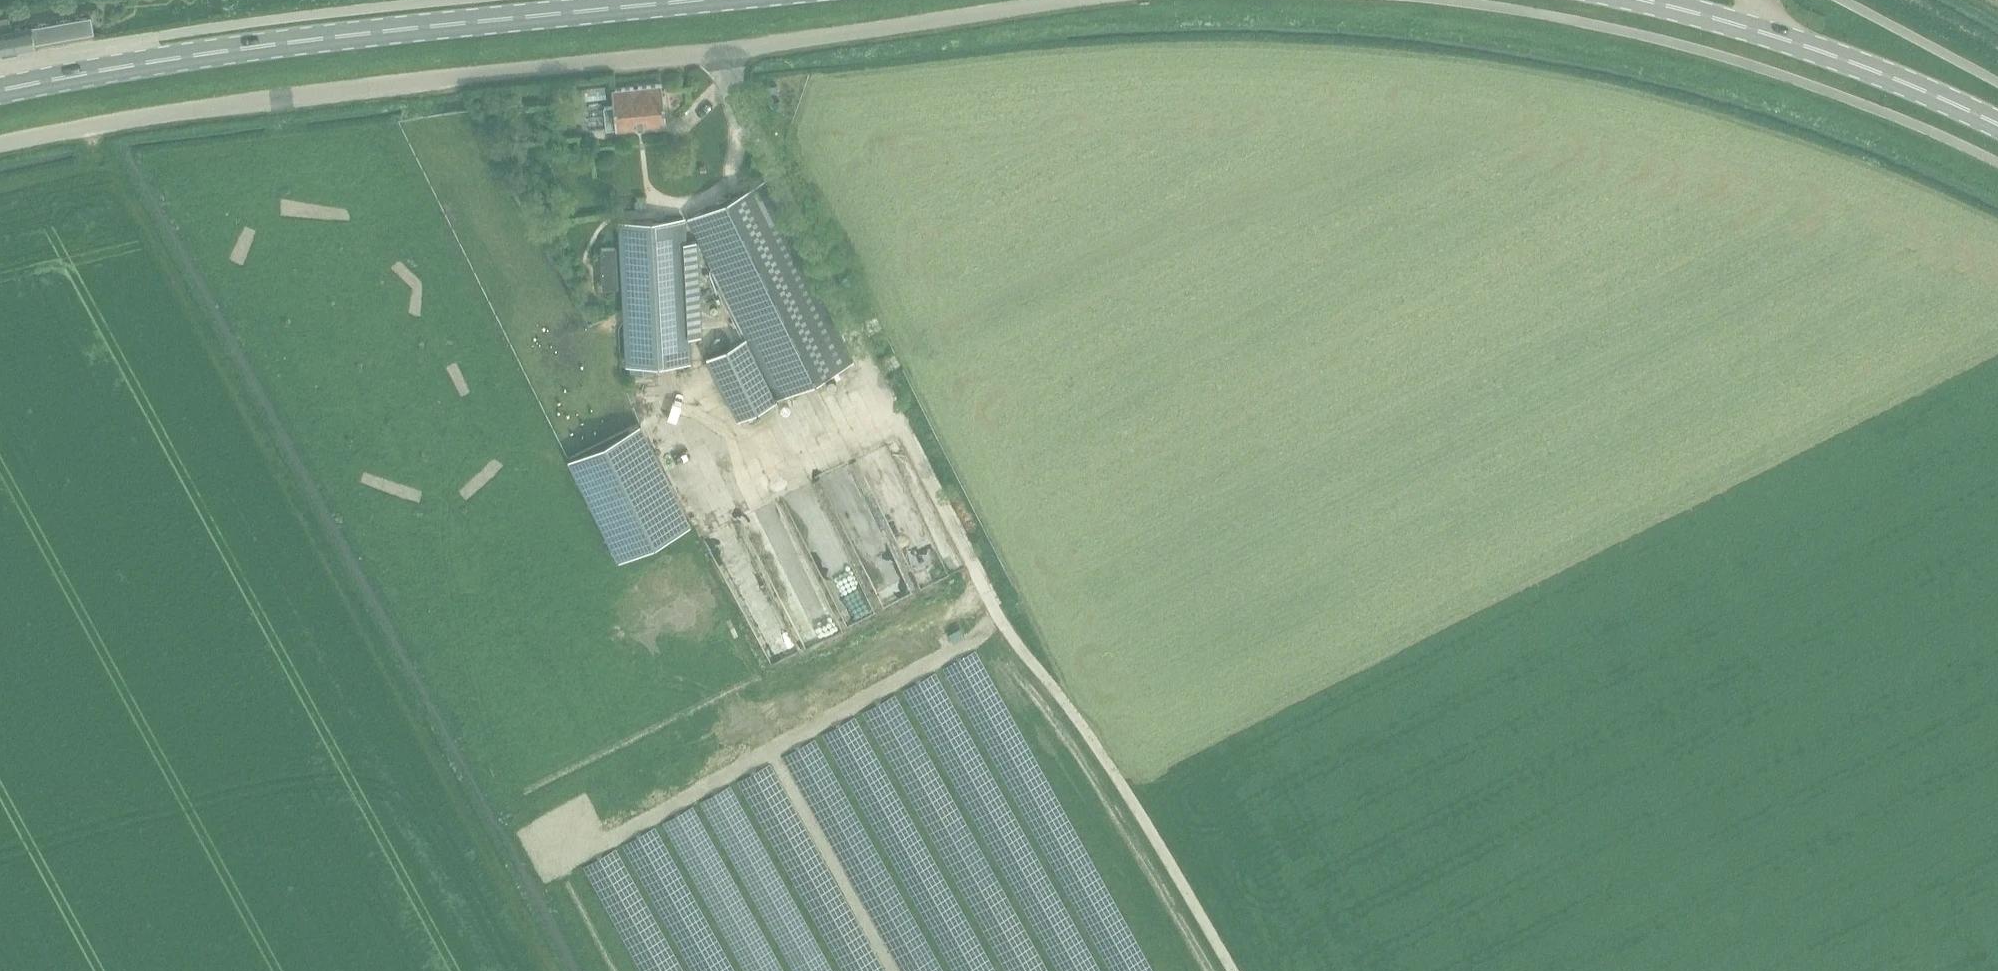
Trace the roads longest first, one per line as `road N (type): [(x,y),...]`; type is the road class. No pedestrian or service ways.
road 1 (unclassified): [(0,149),(110,127),(724,56),(1062,0)]
road 2 (primary): [(0,93),(276,45),(679,0)]
road 3 (track): [(1229,970),(1110,755),(960,546)]
road 4 (primary): [(1997,125),(1899,80),(1643,0)]

